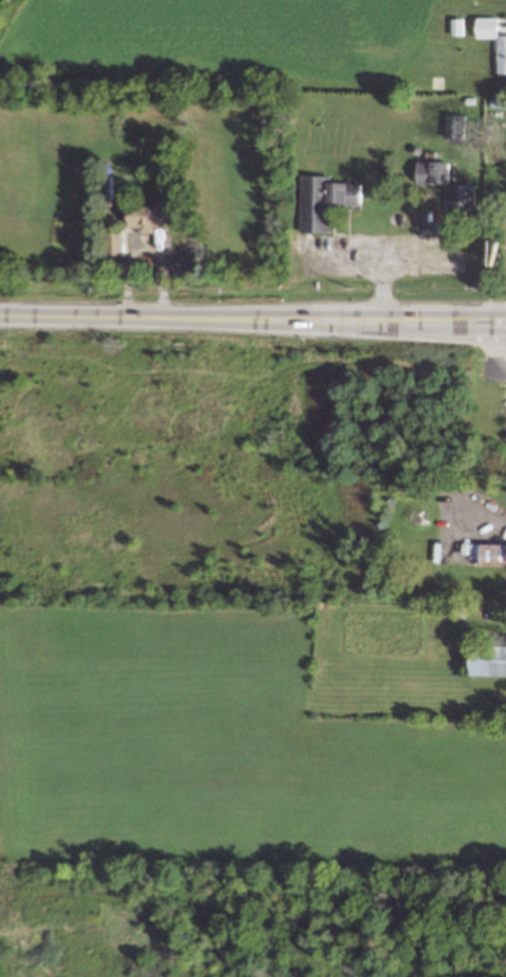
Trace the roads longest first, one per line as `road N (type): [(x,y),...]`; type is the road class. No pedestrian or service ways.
road 1 (primary): [(0,317),(383,323)]
road 2 (primary): [(383,323),(505,324)]

